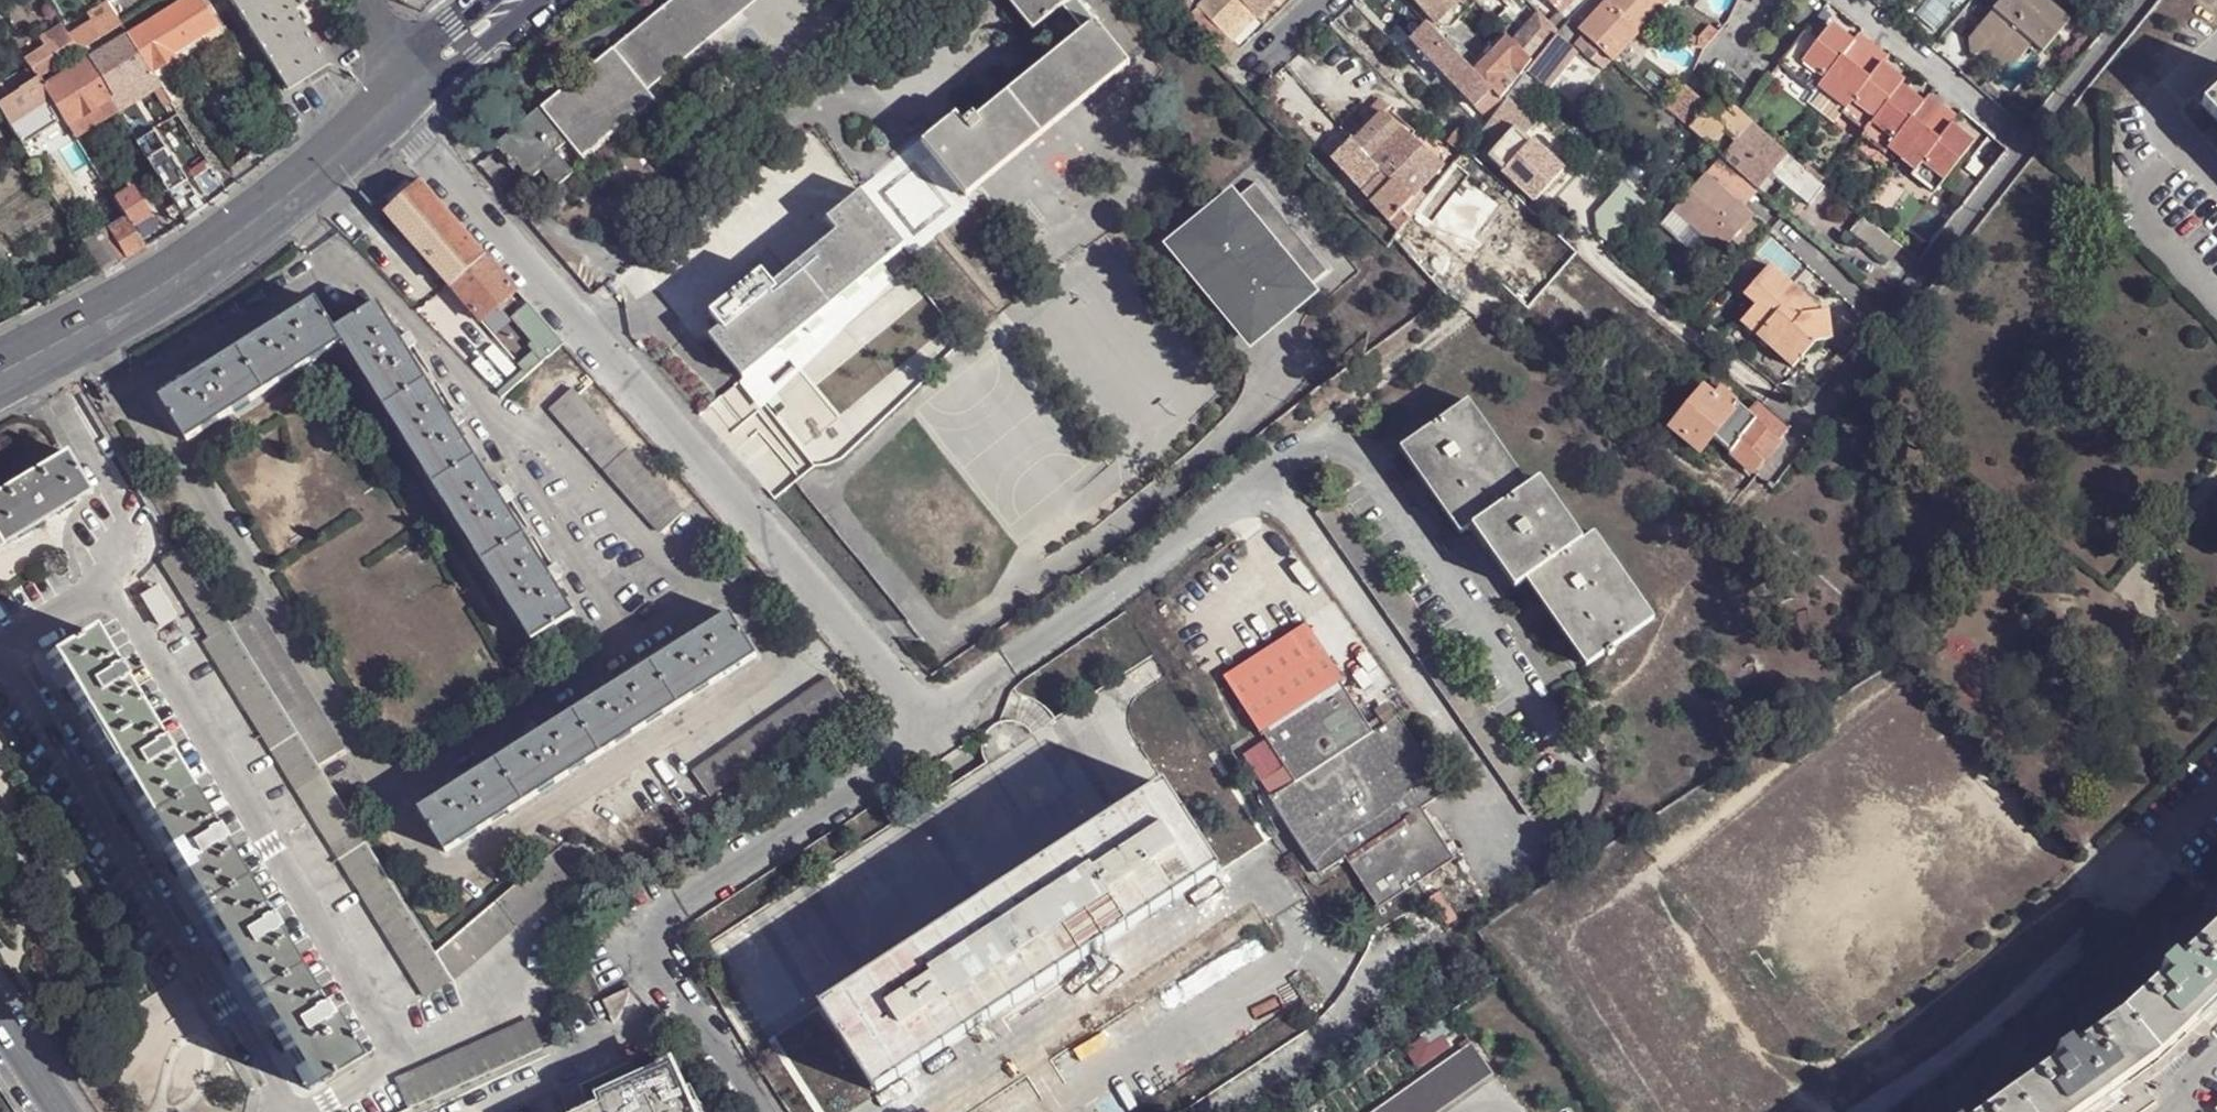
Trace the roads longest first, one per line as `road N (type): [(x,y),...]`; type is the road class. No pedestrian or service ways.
road 1 (unclassified): [(397,96),(423,143),(922,720),(1147,569),(1266,474)]
road 2 (unclassified): [(1266,474),(1305,444),(1333,444),(1360,457),(1590,775),(1588,804),(1540,836),(1511,828)]
road 3 (secondary): [(0,375),(161,286),(286,194),(397,96)]
road 4 (unclassified): [(1511,828),(1266,474)]
road 5 (residential): [(2028,142),(1775,468)]
road 6 (residential): [(2028,142),(1843,0)]
road 7 (residential): [(2143,0),(2028,142)]
road 8 (secondary): [(397,96),(509,0)]

